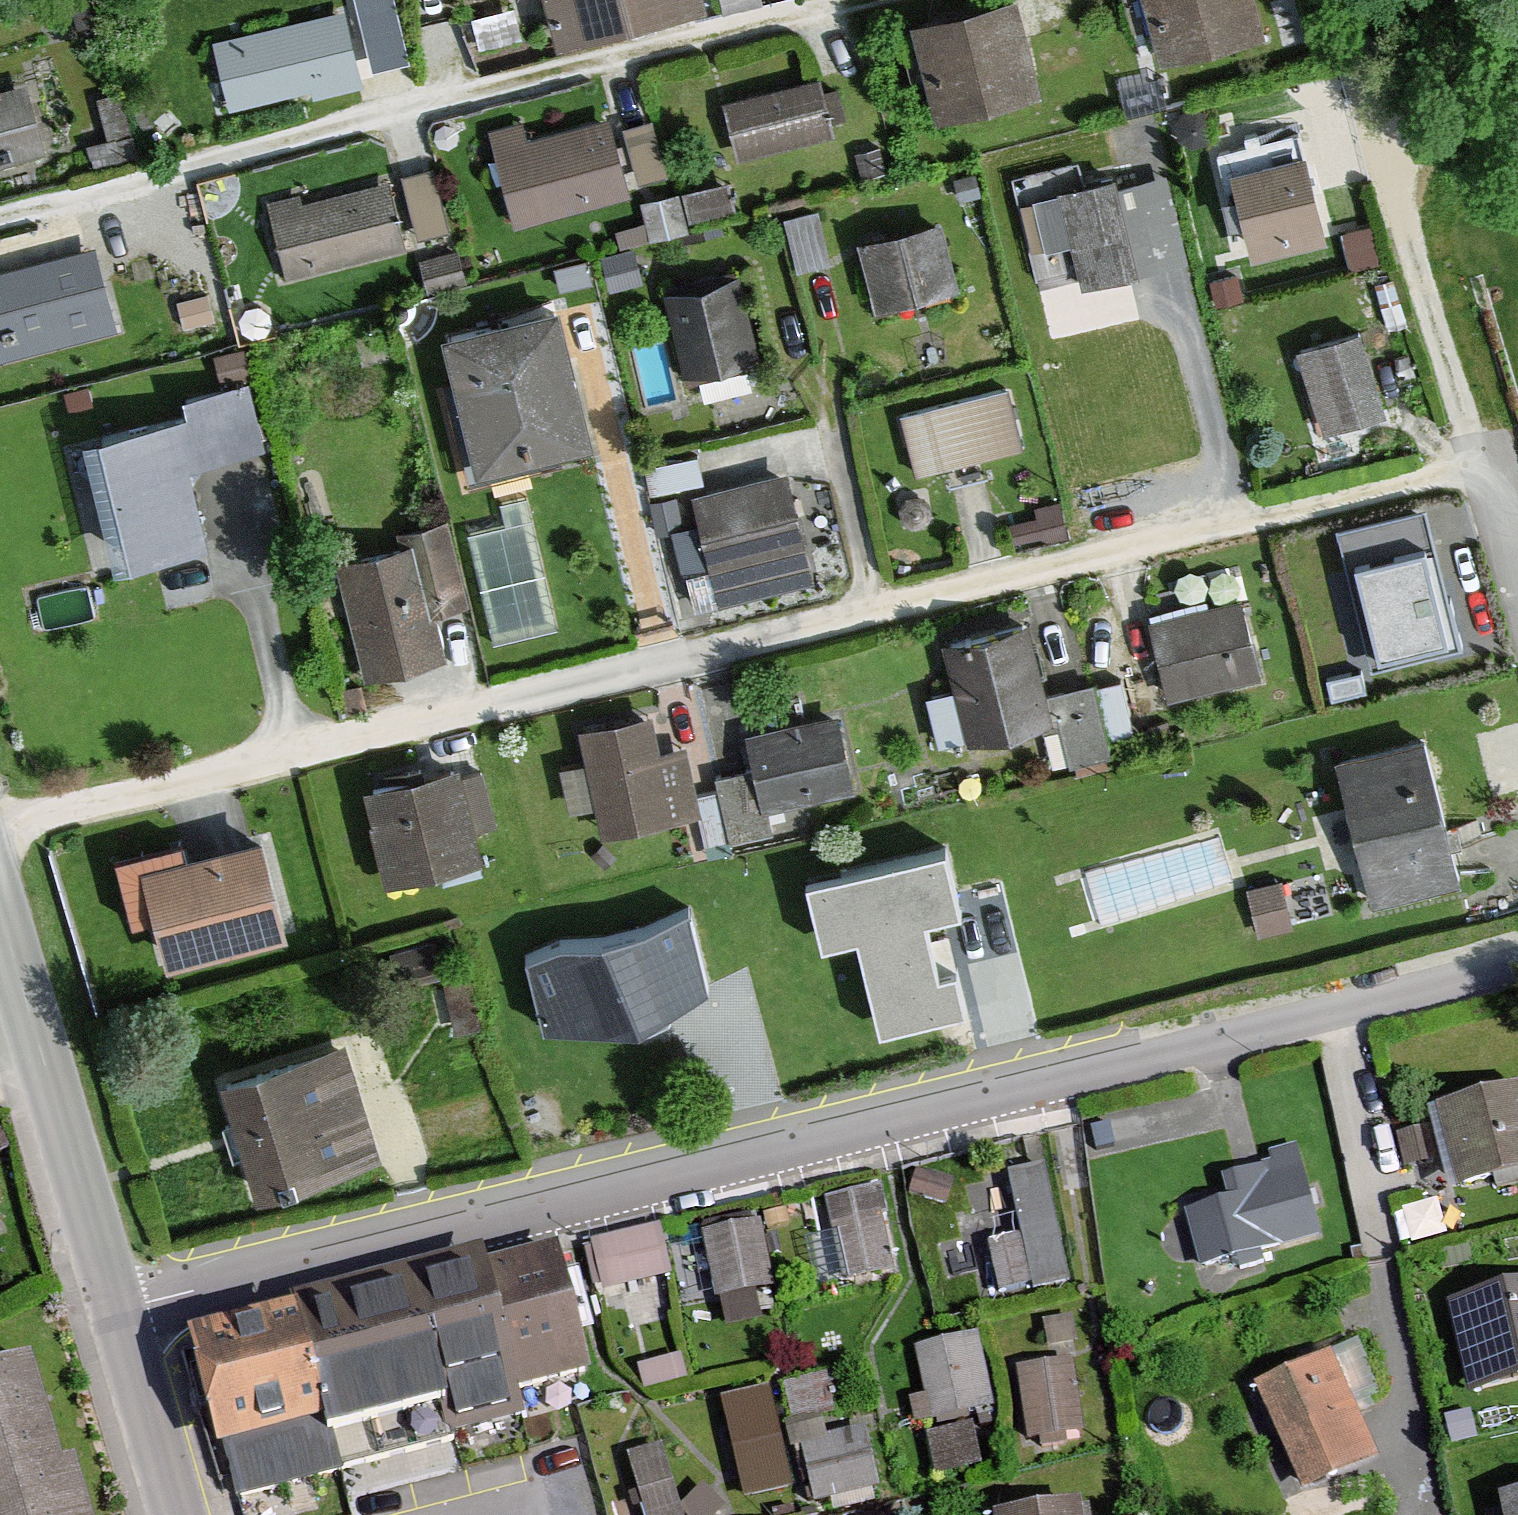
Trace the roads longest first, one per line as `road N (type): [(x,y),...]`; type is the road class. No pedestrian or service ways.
road 1 (residential): [(0,830),(1458,468),(1500,485),(1517,547)]
road 2 (residential): [(119,1311),(1517,960)]
road 3 (residential): [(0,227),(852,0)]
road 4 (residential): [(119,1311),(0,937)]
road 5 (residential): [(170,1514),(119,1311)]

